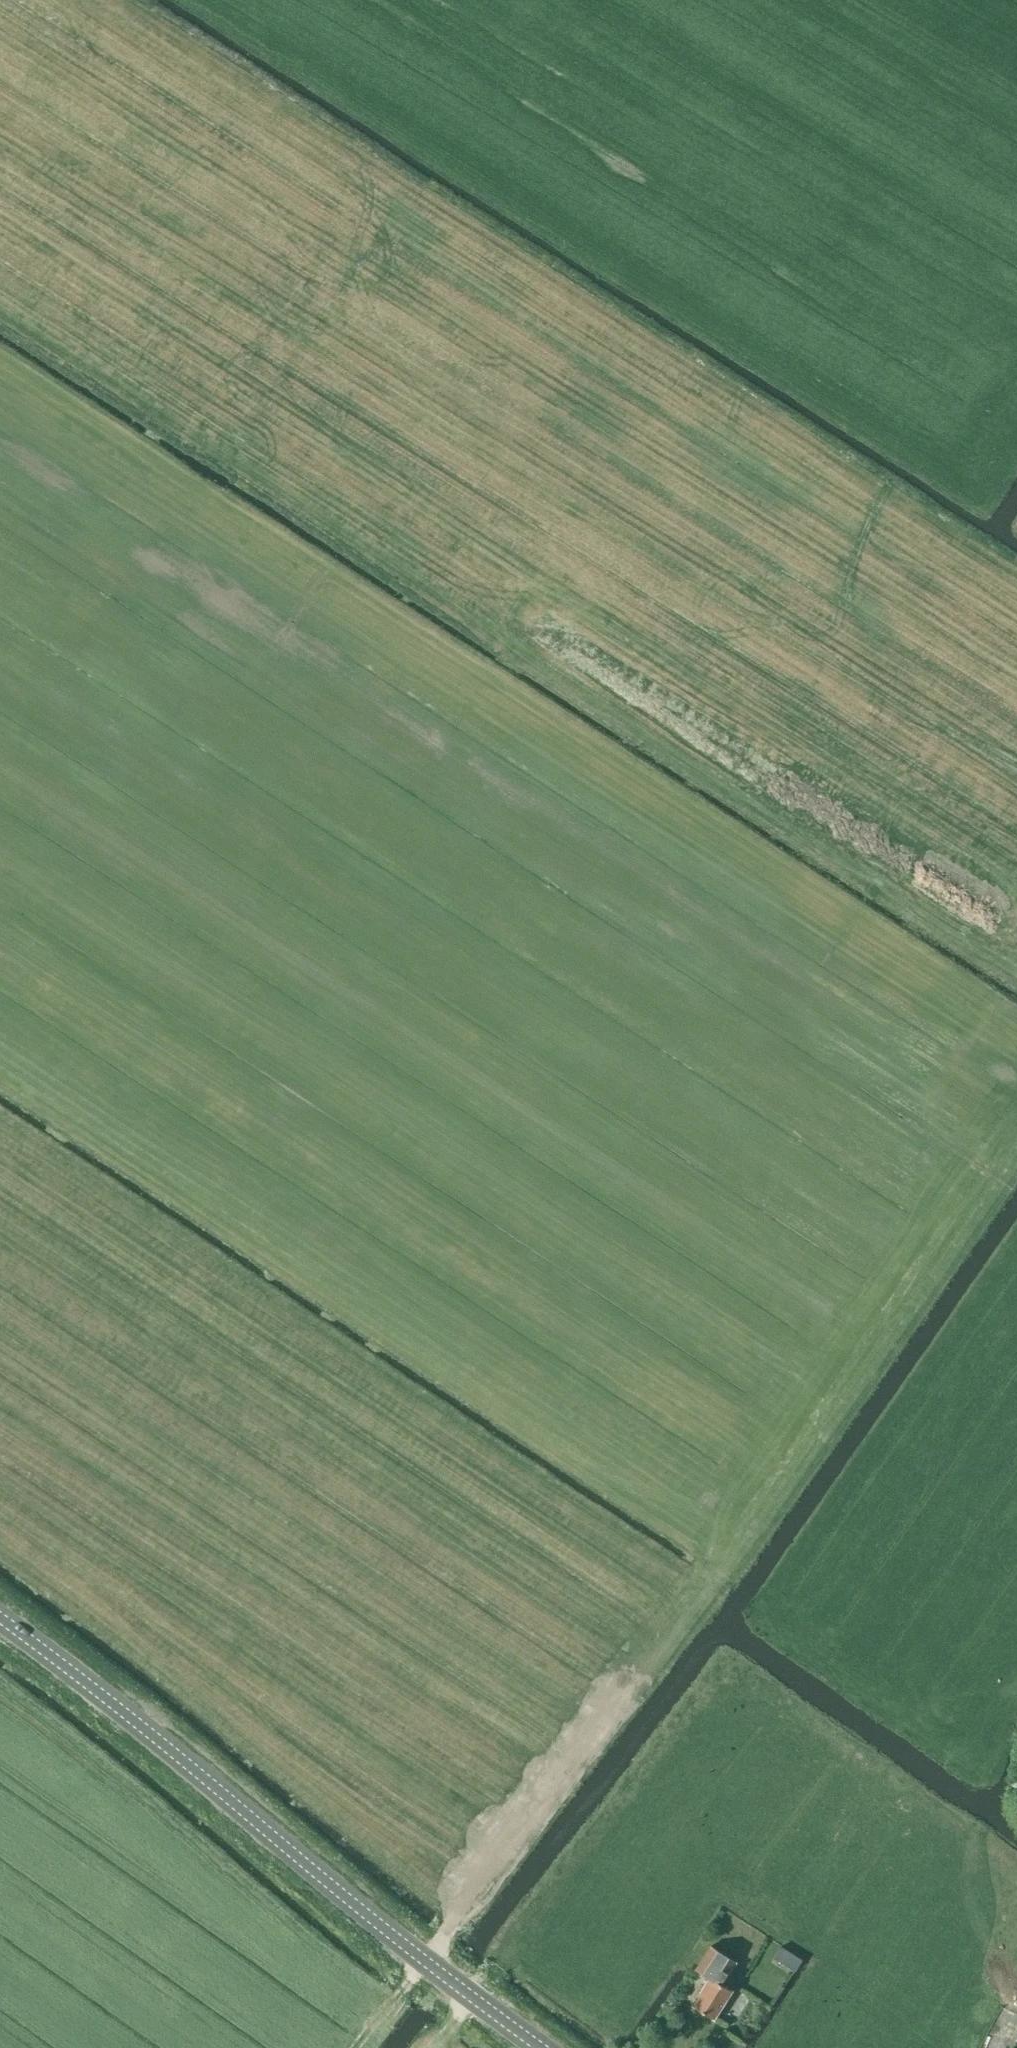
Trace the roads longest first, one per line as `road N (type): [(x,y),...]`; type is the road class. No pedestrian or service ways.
road 1 (tertiary): [(547,2047),(424,1961),(72,1670),(0,1620)]
road 2 (track): [(424,1961),(725,1566)]

